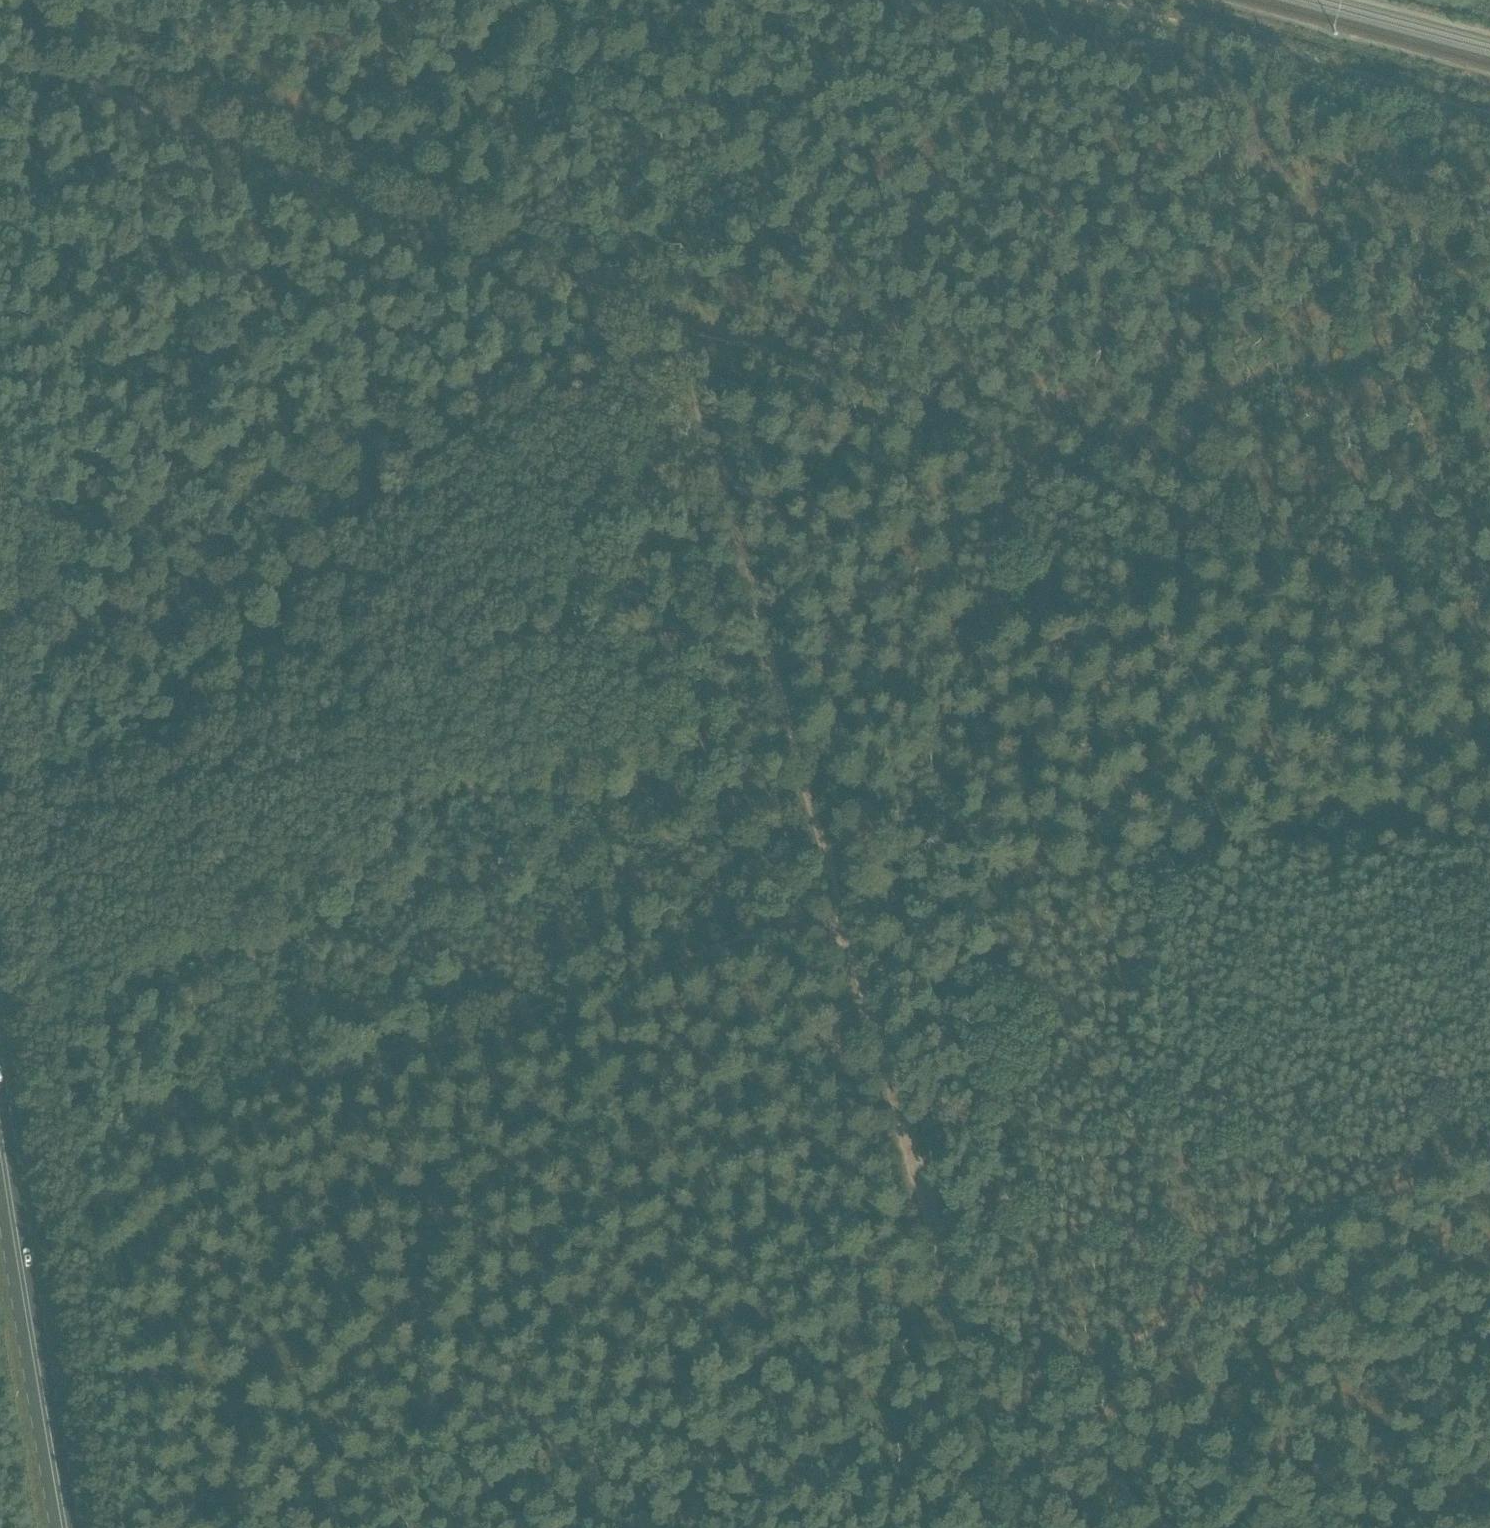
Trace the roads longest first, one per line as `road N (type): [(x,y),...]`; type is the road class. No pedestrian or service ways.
road 1 (track): [(983,1421),(704,458)]
road 2 (track): [(1489,550),(1121,483),(661,303)]
road 3 (track): [(661,303),(82,67)]
road 4 (track): [(1112,0),(1489,101)]
road 5 (primary): [(58,1527),(0,1179)]
road 6 (track): [(1489,1160),(1445,1161),(1177,1310)]
road 7 (track): [(1093,1358),(983,1421),(1012,1527)]
road 8 (track): [(704,458),(661,303)]

